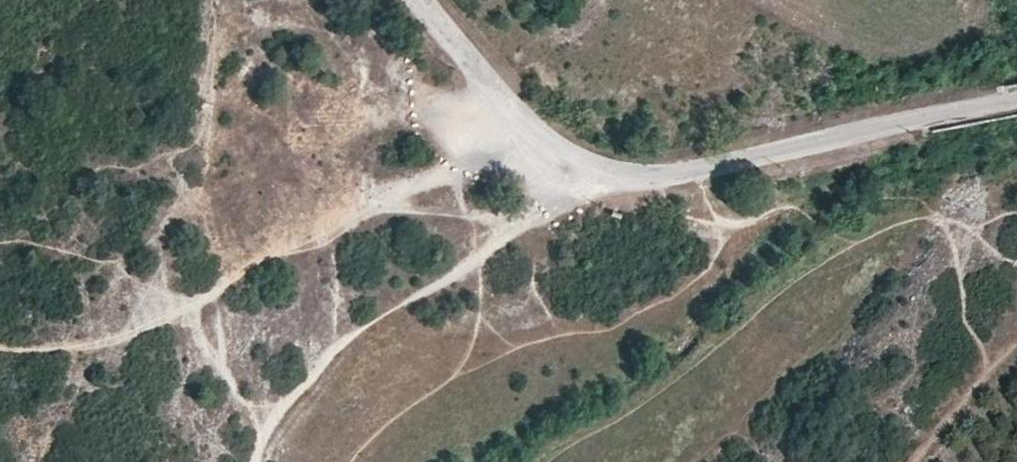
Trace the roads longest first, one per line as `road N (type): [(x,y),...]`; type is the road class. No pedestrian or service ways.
road 1 (unclassified): [(434,0),(533,112),(611,159),(702,158),(1016,99)]
road 2 (track): [(611,159),(578,196),(346,347),(290,401),(261,461)]
road 3 (track): [(1016,350),(912,461)]

